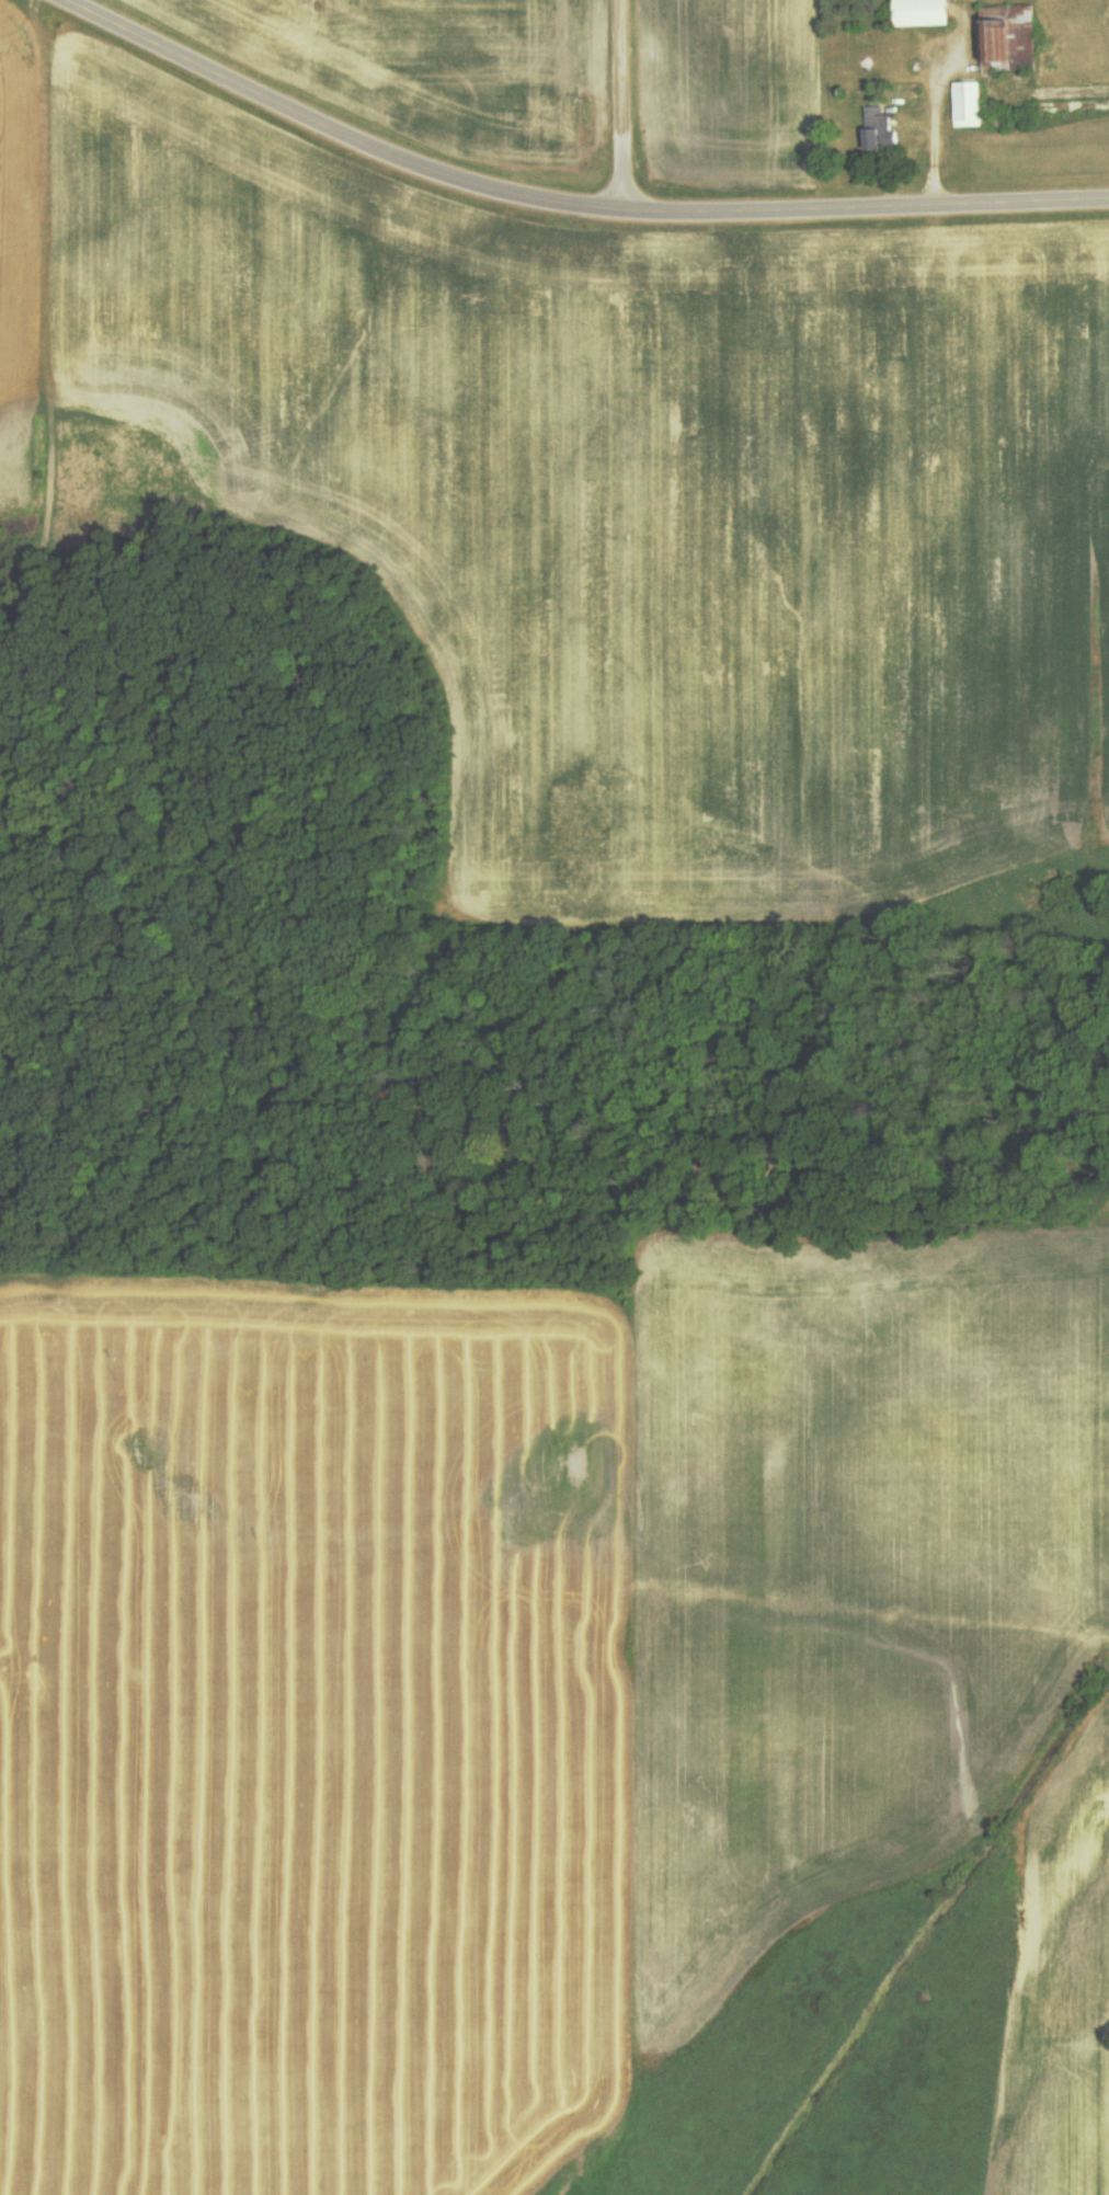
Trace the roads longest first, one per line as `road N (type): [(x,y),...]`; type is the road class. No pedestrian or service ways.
road 1 (secondary): [(66,0),(276,104),(464,182),(560,209)]
road 2 (secondary): [(626,216),(1108,201)]
road 3 (residential): [(626,216),(625,0)]

